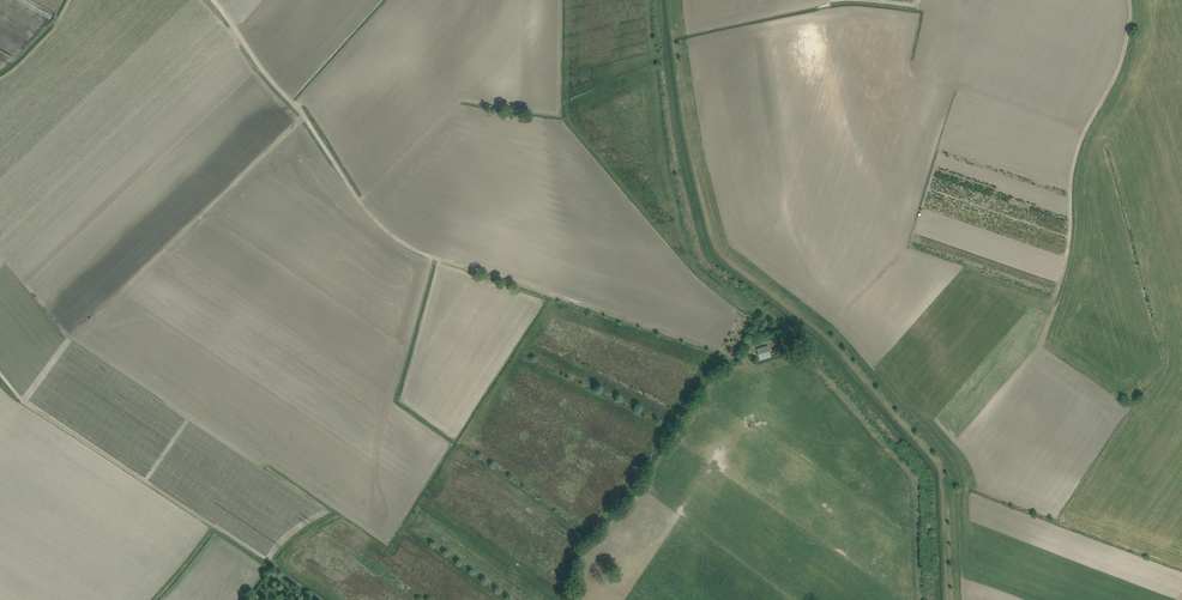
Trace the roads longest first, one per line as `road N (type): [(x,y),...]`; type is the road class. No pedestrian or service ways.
road 1 (track): [(683,0),(687,86),(724,247),(841,341),(941,468),(949,599)]
road 2 (track): [(721,352),(408,248),(359,200),(302,112),(213,0)]

